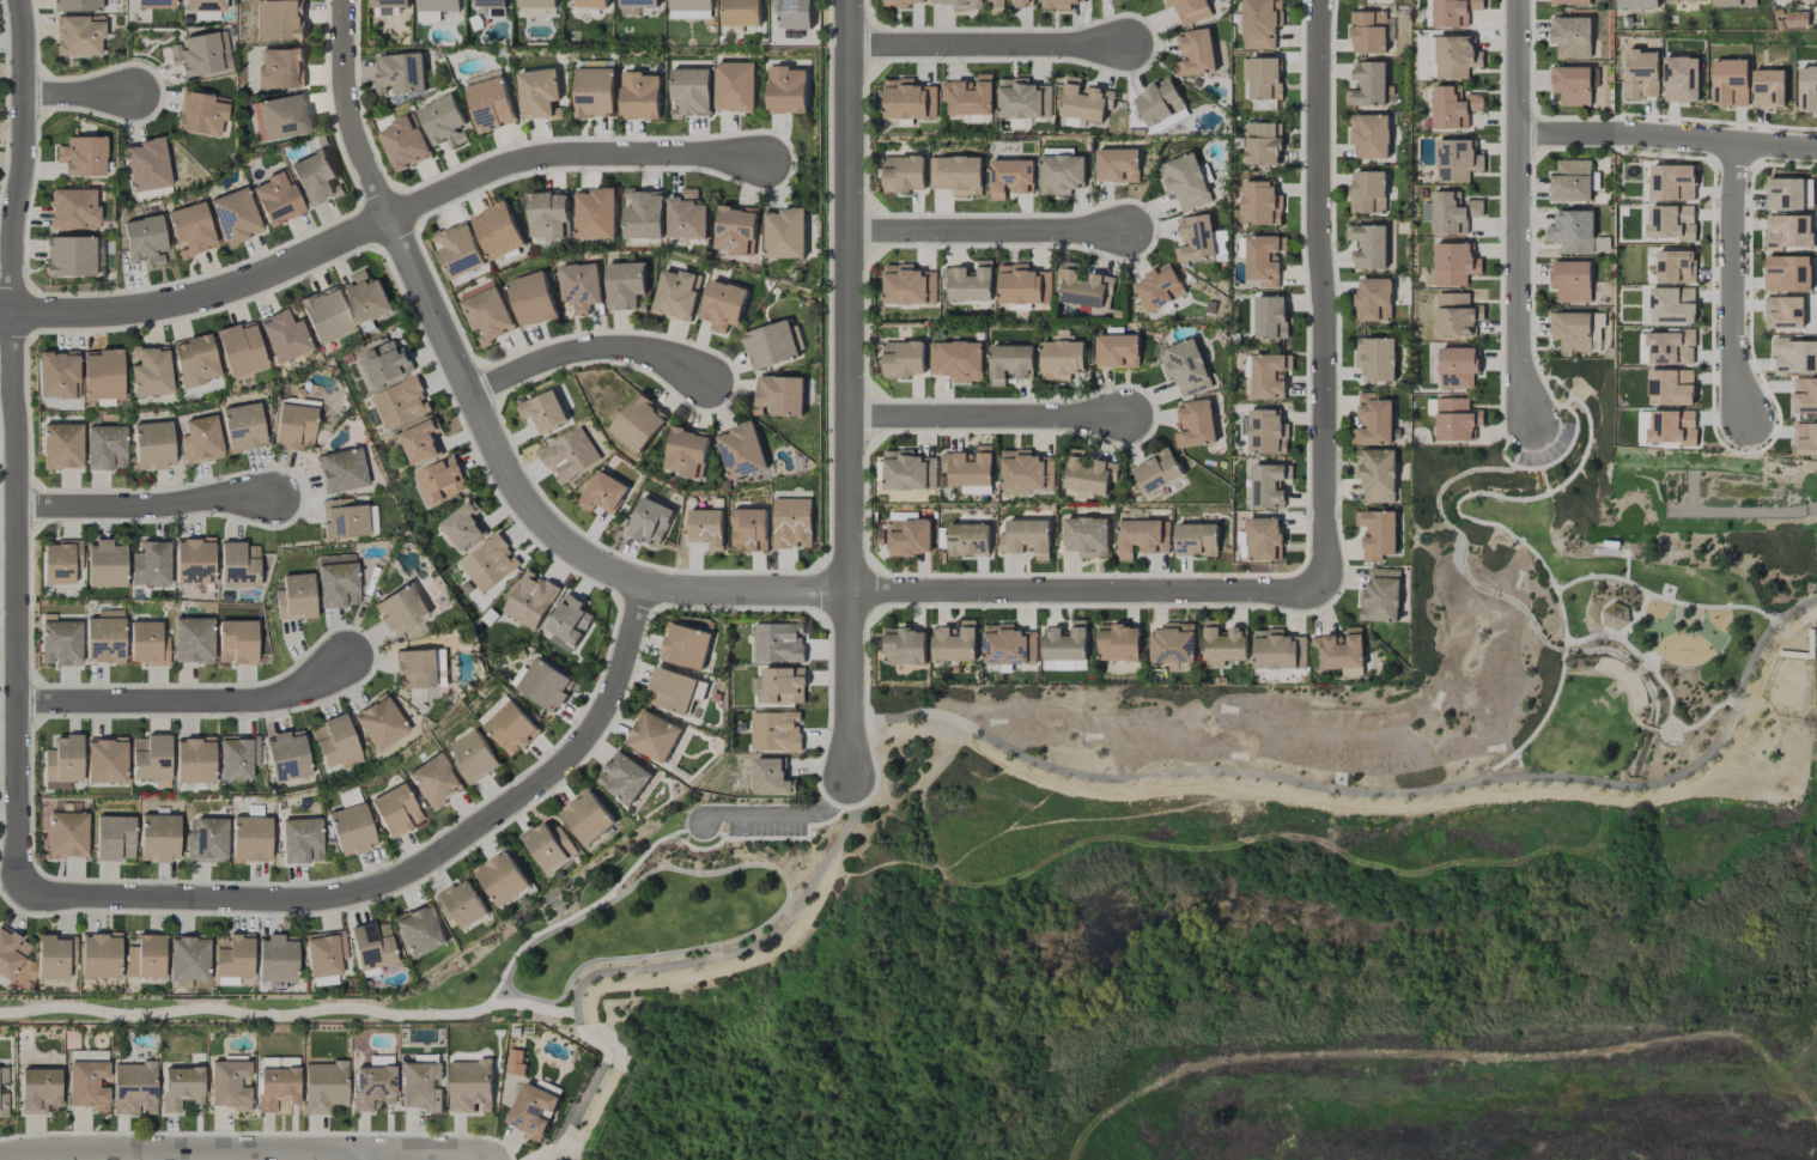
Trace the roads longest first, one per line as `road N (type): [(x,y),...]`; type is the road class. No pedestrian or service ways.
road 1 (residential): [(339,0),(339,93),(358,147),(518,490),(561,540),(638,585),(849,588)]
road 2 (residential): [(19,0),(18,892)]
road 3 (residential): [(0,312),(92,312),(208,293),(498,170),(554,158),(688,157),(767,166)]
road 4 (residential): [(638,585),(600,725),(569,765),(427,860),(373,886),(294,899),(18,892)]
road 5 (residential): [(847,772),(847,0)]
road 6 (residential): [(1327,0),(1325,593)]
road 7 (residential): [(849,588),(1325,593)]
road 8 (residential): [(449,1159),(360,1149),(0,1156)]
road 9 (residential): [(1515,0),(1517,362),(1531,425)]
road 10 (residential): [(345,661),(284,696),(17,702)]
road 11 (residential): [(1515,139),(1816,148)]
road 12 (residential): [(1130,230),(847,231)]
road 13 (residential): [(1124,43),(847,49)]
road 14 (residential): [(1123,413),(849,415)]
road 15 (residential): [(1734,144),(1728,244),(1743,414)]
road 16 (residential): [(14,504),(274,496)]
road 17 (residential): [(710,381),(656,354),(594,345),(567,348),(474,395)]

